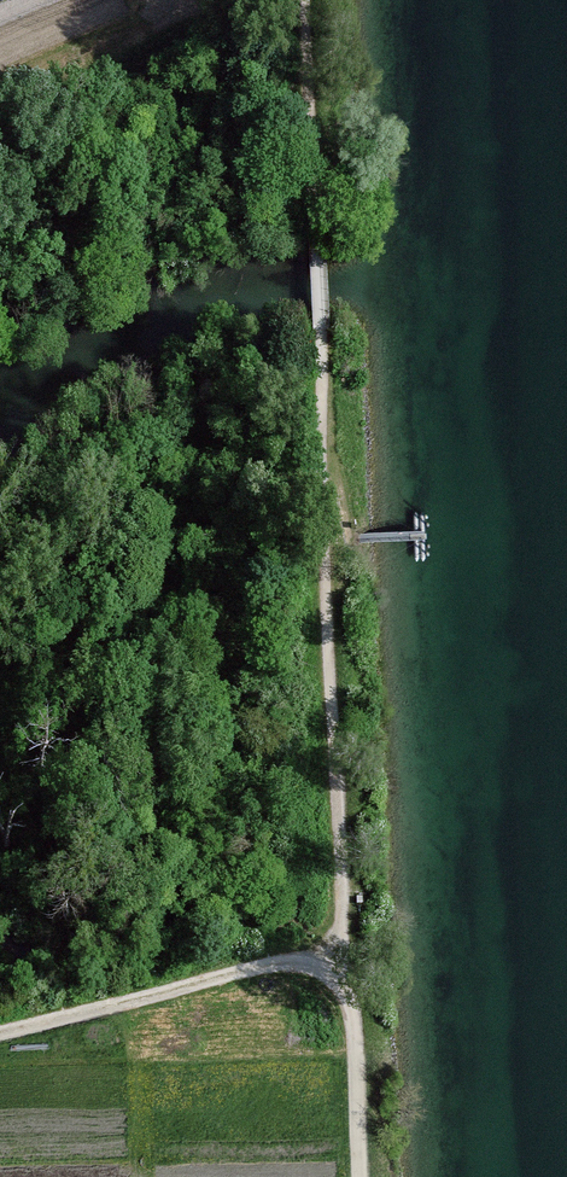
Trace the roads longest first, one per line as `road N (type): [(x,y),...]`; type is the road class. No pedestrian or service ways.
road 1 (track): [(331,966),(345,861),(306,0)]
road 2 (track): [(313,85),(0,260)]
road 3 (track): [(331,966),(289,962),(0,1039)]
road 4 (track): [(363,1176),(357,1010),(331,966)]

